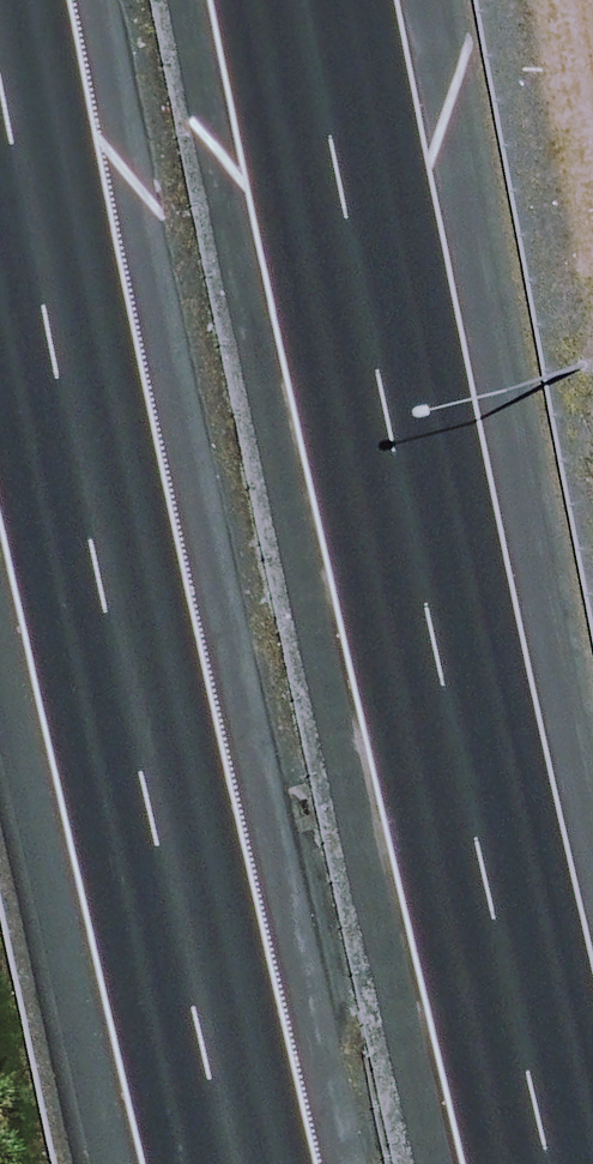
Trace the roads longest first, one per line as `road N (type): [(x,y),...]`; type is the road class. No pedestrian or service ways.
road 1 (motorway): [(323,0),(378,340),(574,1163)]
road 2 (motorway): [(232,1163),(64,448),(0,121)]

